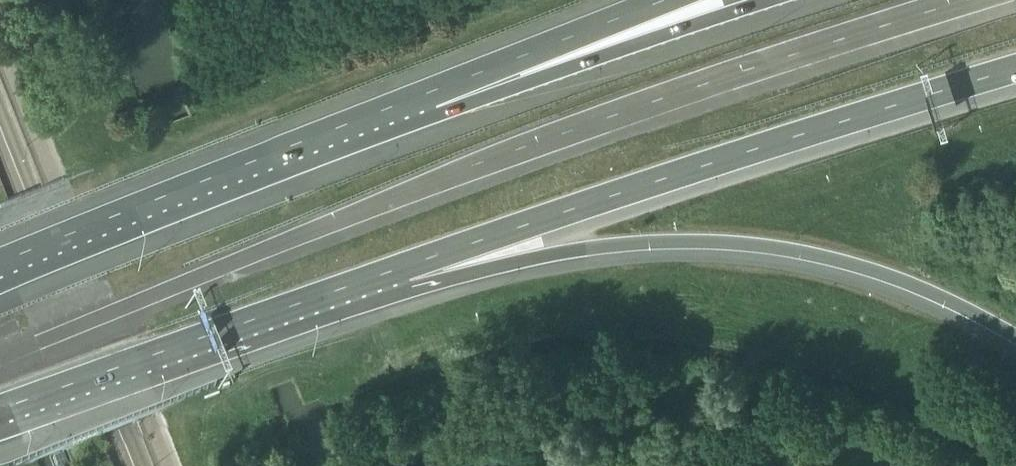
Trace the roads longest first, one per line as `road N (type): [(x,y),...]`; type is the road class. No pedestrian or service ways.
road 1 (motorway): [(395,272),(1015,70)]
road 2 (motorway): [(395,272),(714,242),(869,271),(943,297),(1015,339)]
road 3 (motorway): [(775,0),(355,138)]
road 4 (motorway): [(0,413),(395,272)]
road 5 (motorway): [(355,138),(0,277)]
road 6 (motorway): [(669,0),(355,138)]
road 7 (secondary): [(54,465),(0,329)]

